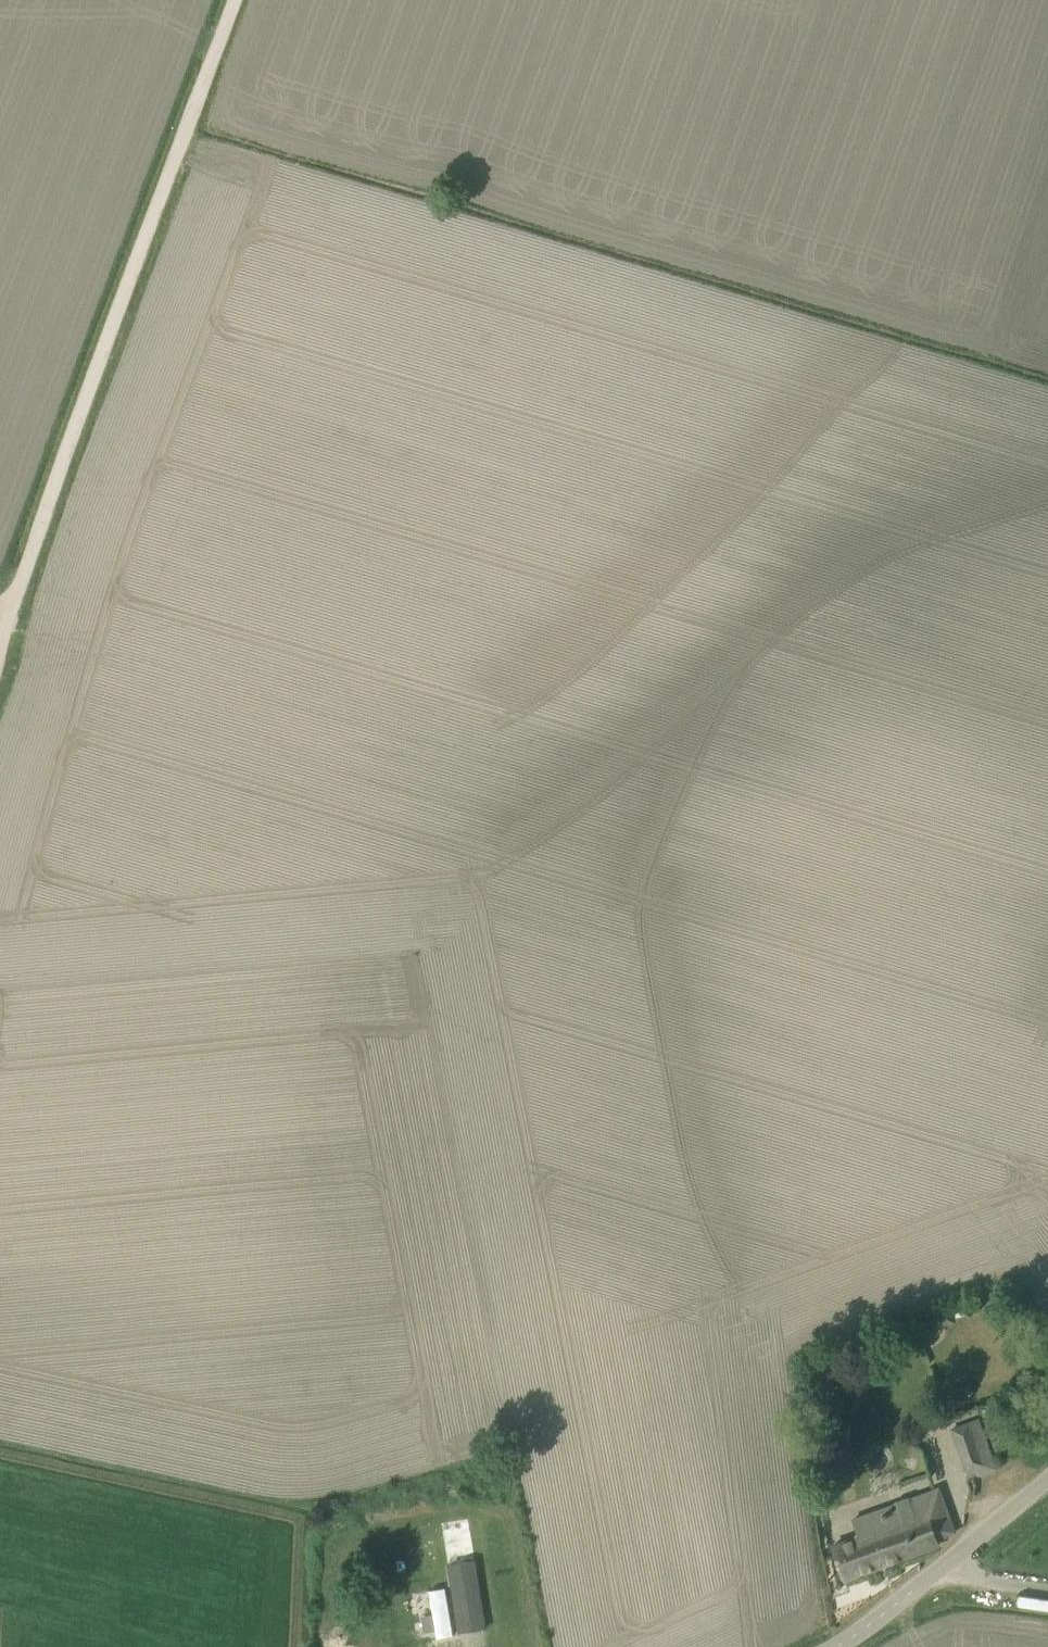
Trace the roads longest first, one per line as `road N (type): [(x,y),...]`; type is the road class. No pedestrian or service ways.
road 1 (track): [(5,622),(232,0)]
road 2 (unclassified): [(831,1646),(895,1605),(1047,1477)]

